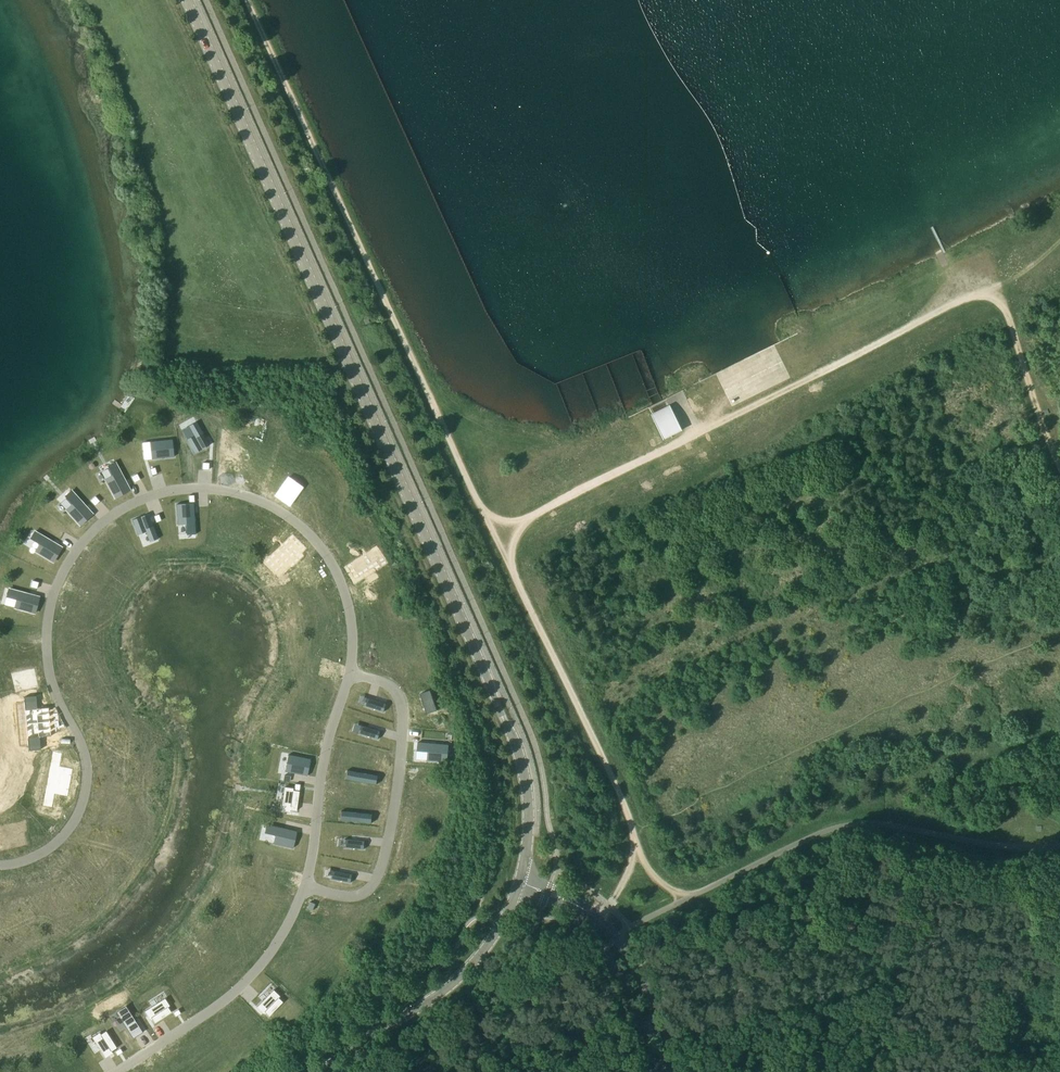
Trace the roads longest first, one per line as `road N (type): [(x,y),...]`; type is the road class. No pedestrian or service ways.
road 1 (tertiary): [(520,884),(529,811),(519,750),(187,0)]
road 2 (residential): [(351,672),(355,606),(331,542),(291,507),(244,481),(194,474),(151,482),(70,540),(49,590),(43,643),(81,782),(54,846),(0,858)]
road 3 (track): [(252,0),(513,575)]
road 4 (track): [(513,575),(514,542),(529,519),(966,298),(994,293)]
road 5 (track): [(607,912),(635,840),(513,575)]
road 6 (residential): [(351,672),(398,693),(406,716),(387,849),(366,894),(303,889)]
road 7 (tertiary): [(333,1071),(442,995),(520,884)]
road 8 (residential): [(118,1071),(240,987),(272,950),(303,889)]
road 9 (residential): [(672,1071),(633,959),(614,931),(576,903),(520,884)]
road 10 (residential): [(303,889),(351,672)]
road 11 (track): [(994,293),(1012,308),(1059,460)]

